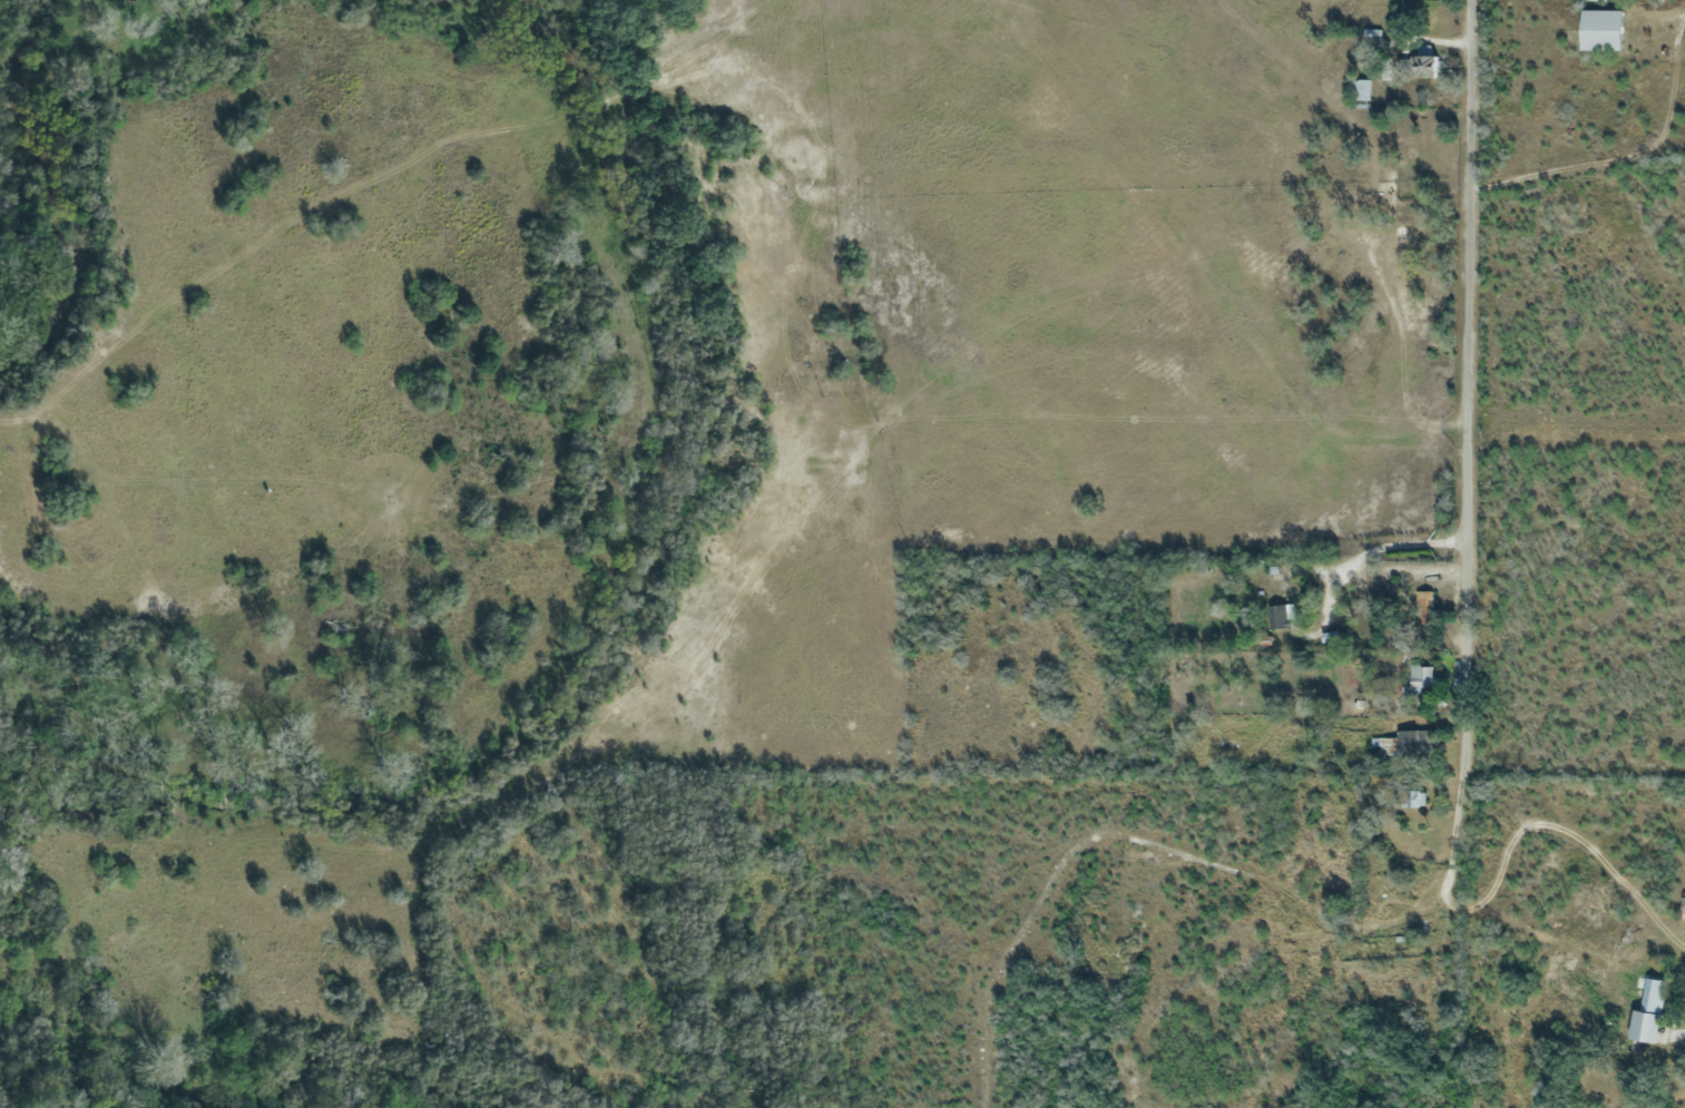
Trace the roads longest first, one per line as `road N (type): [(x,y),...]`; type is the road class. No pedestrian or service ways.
road 1 (residential): [(1463,767),(1467,0)]

